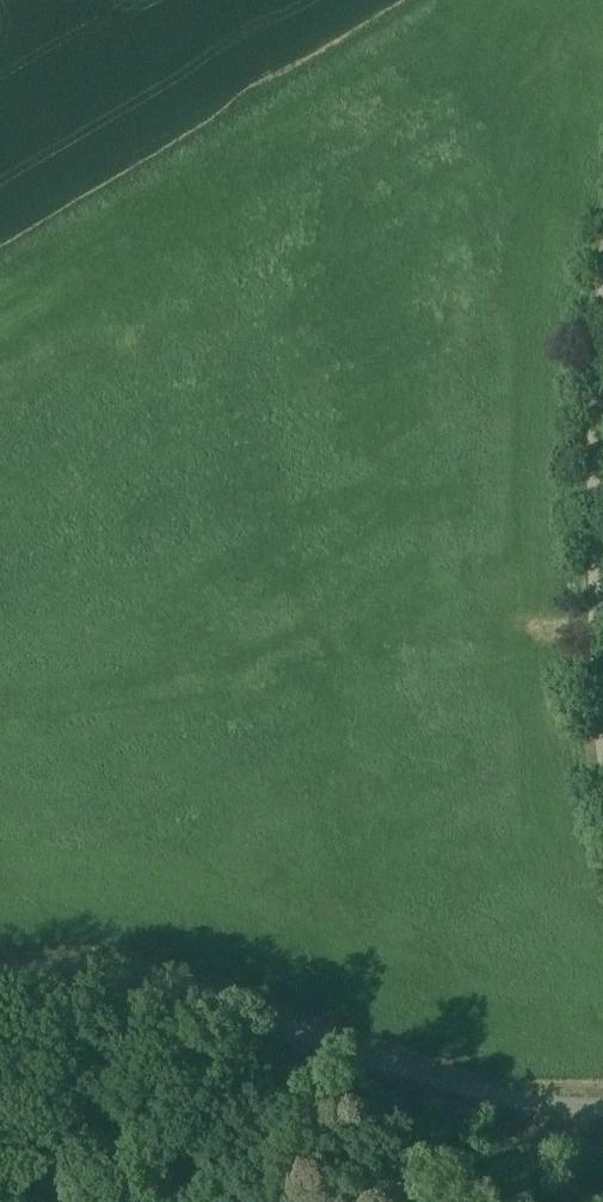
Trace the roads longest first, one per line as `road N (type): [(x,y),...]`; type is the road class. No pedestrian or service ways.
road 1 (unclassified): [(0,968),(70,975),(401,1086),(602,1106)]

